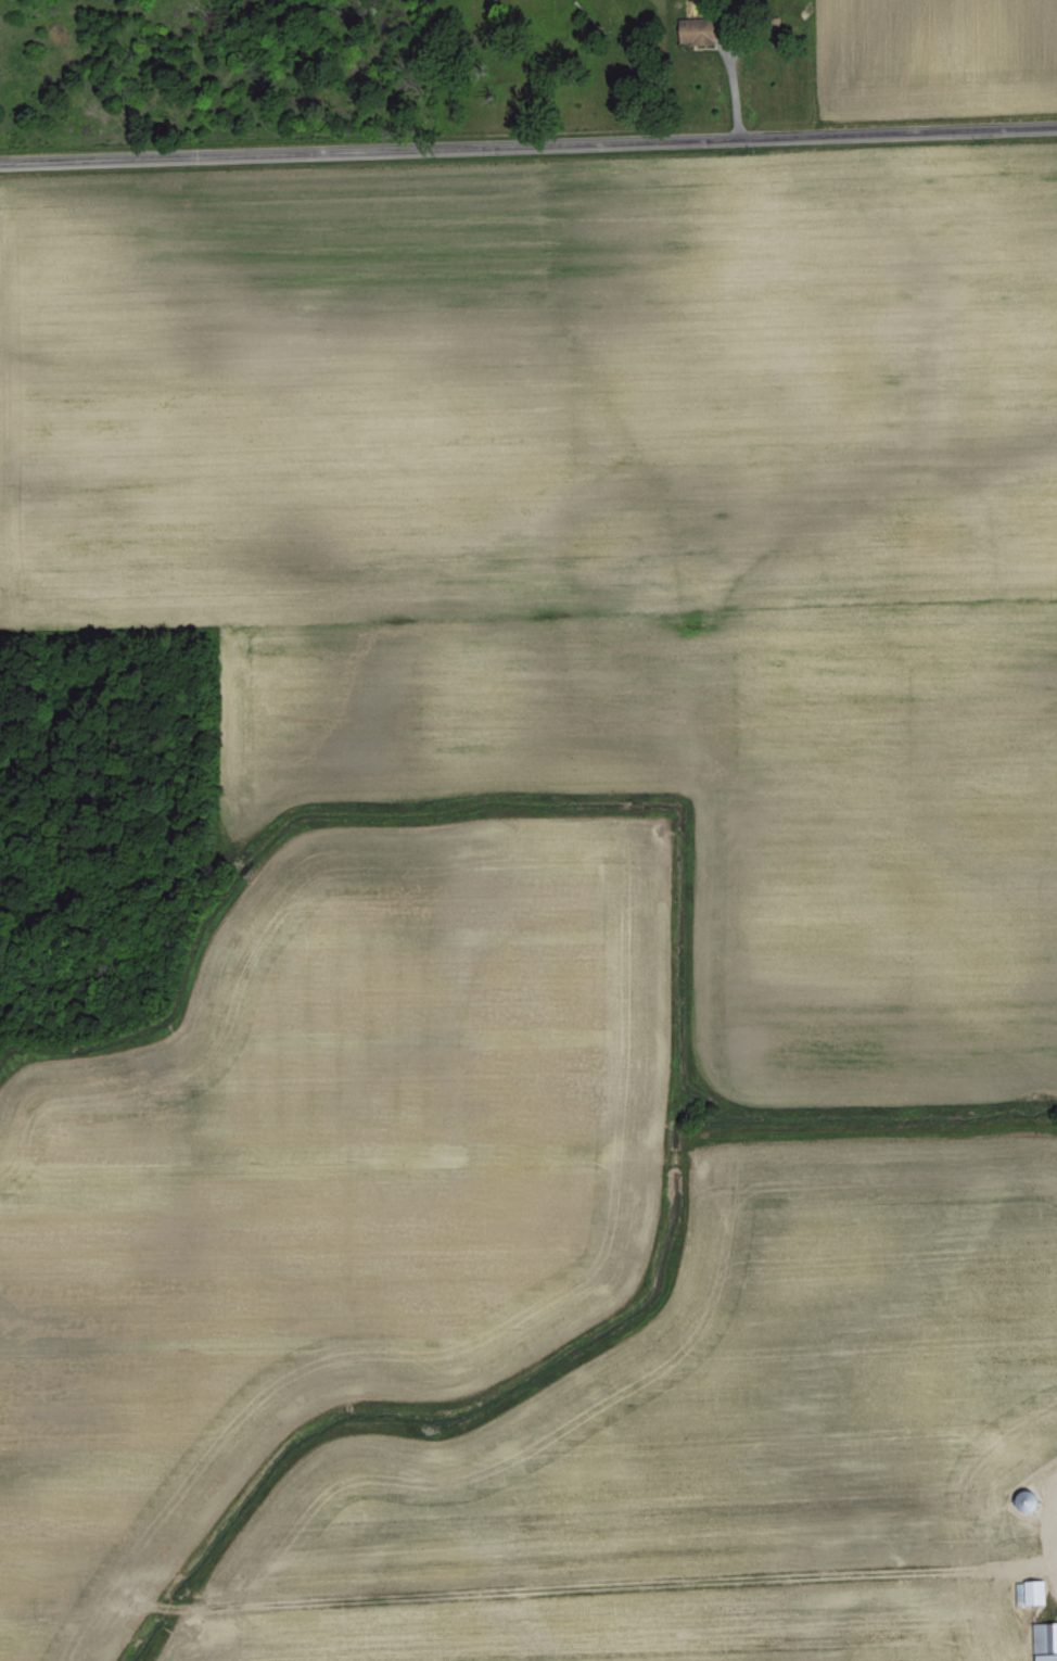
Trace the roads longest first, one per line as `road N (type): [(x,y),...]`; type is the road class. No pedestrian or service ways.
road 1 (residential): [(0,161),(1056,125)]

